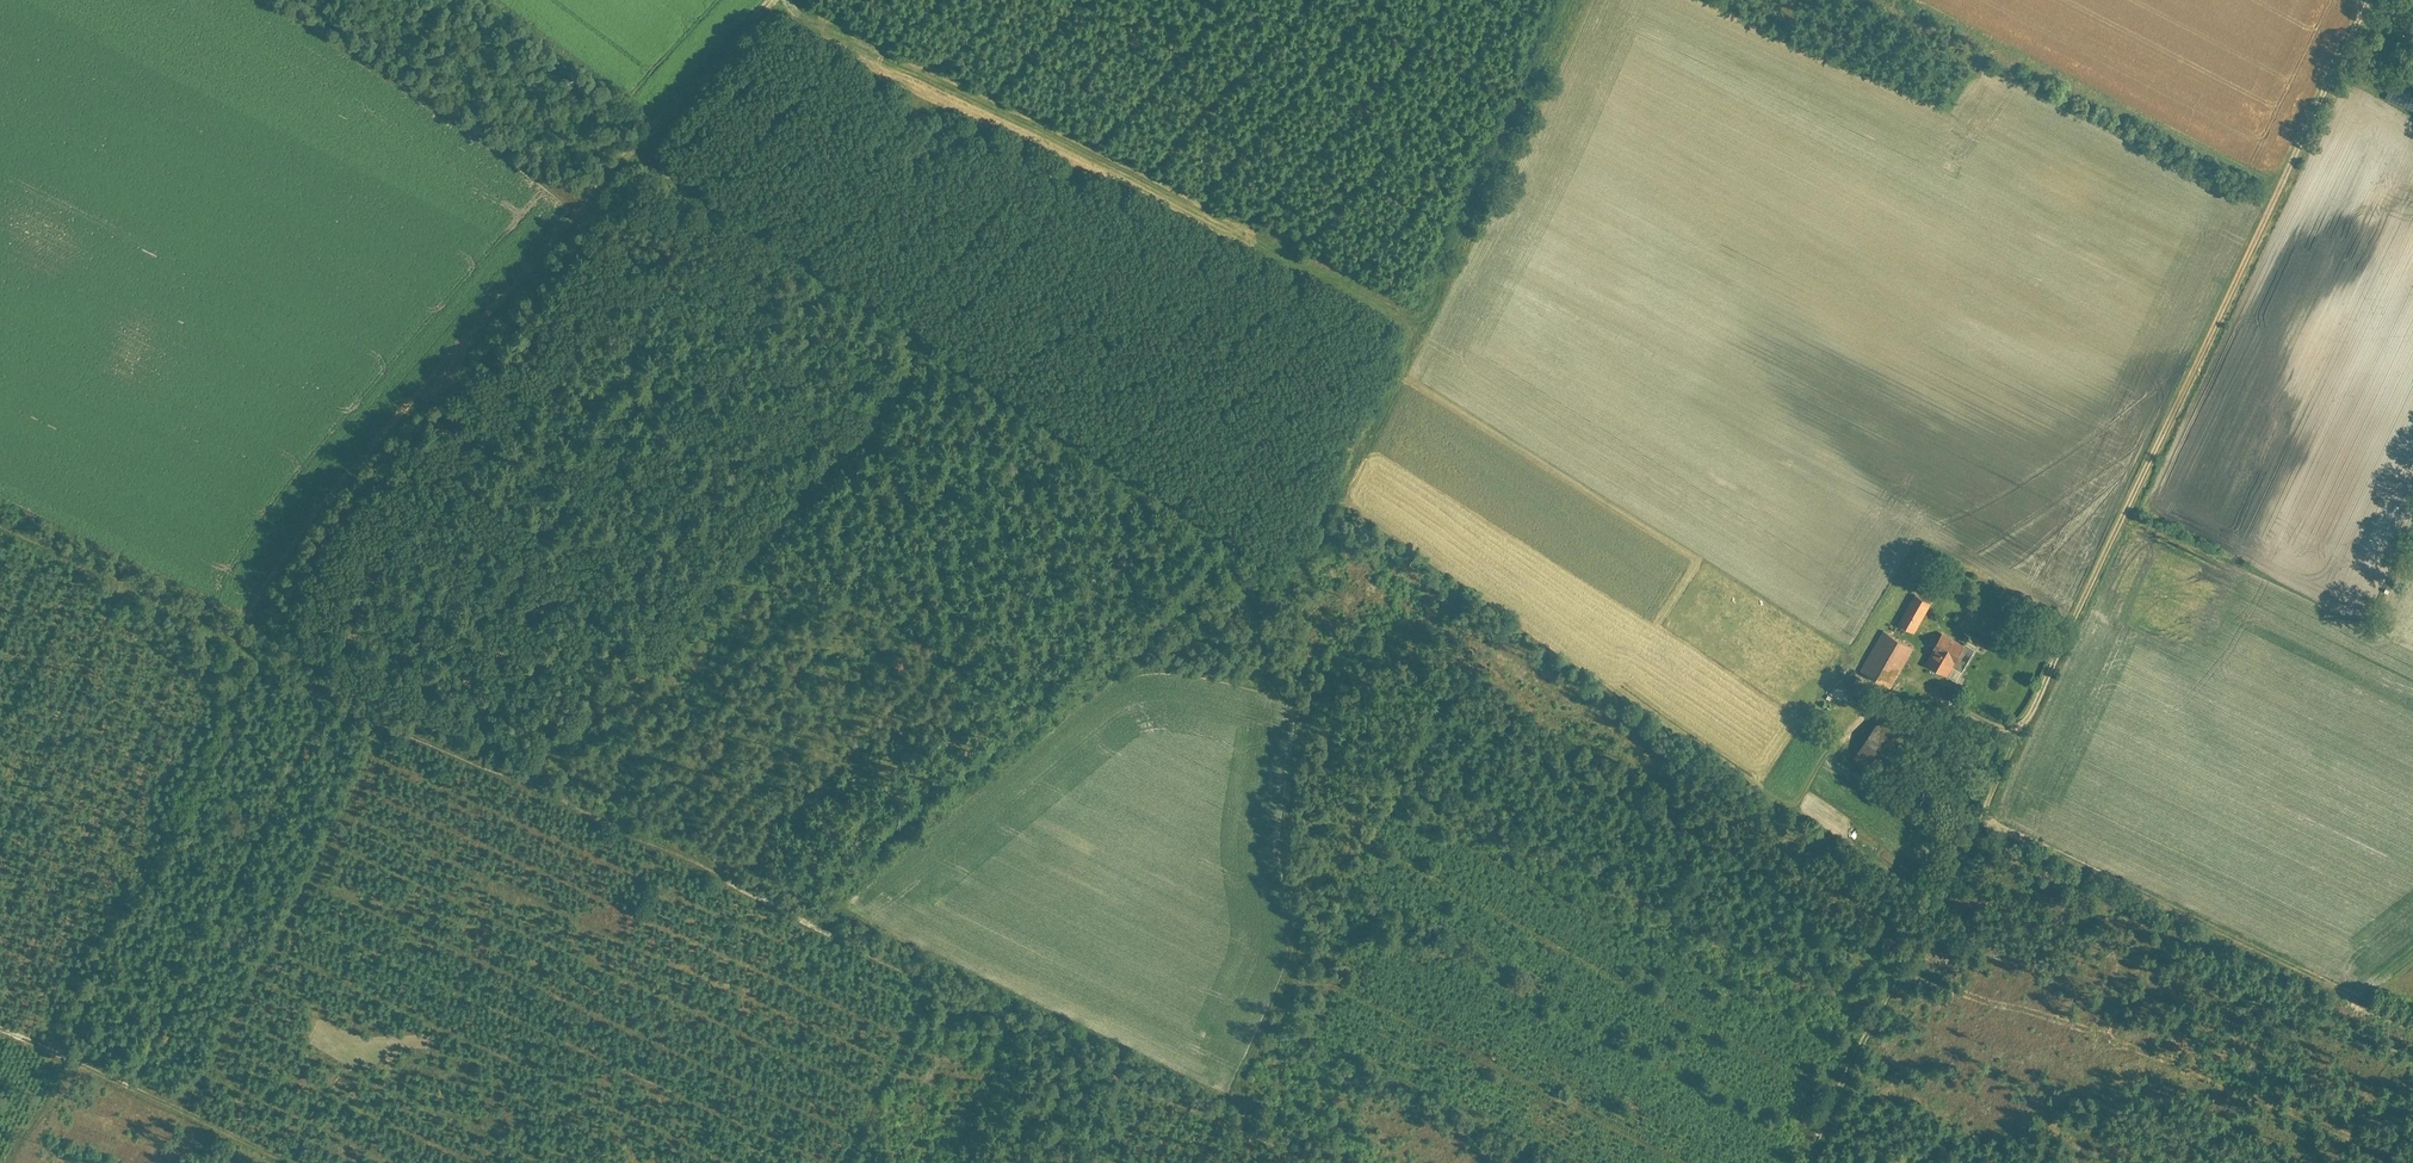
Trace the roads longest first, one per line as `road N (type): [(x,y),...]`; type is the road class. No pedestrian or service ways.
road 1 (track): [(209,622),(937,993),(1309,1162)]
road 2 (track): [(1251,589),(1225,552),(648,133),(774,0)]
road 3 (track): [(2372,0),(2026,722),(2010,728),(1923,694)]
road 4 (track): [(1579,0),(1310,555),(1280,584),(1251,589)]
road 5 (track): [(648,133),(269,556)]
road 6 (track): [(184,1116),(395,717)]
road 7 (track): [(1815,1162),(2006,759)]
road 8 (track): [(0,1027),(280,1162)]
road 9 (track): [(124,580),(0,831)]
road 10 (track): [(209,622),(0,517)]
road 11 (track): [(791,0),(896,61)]

